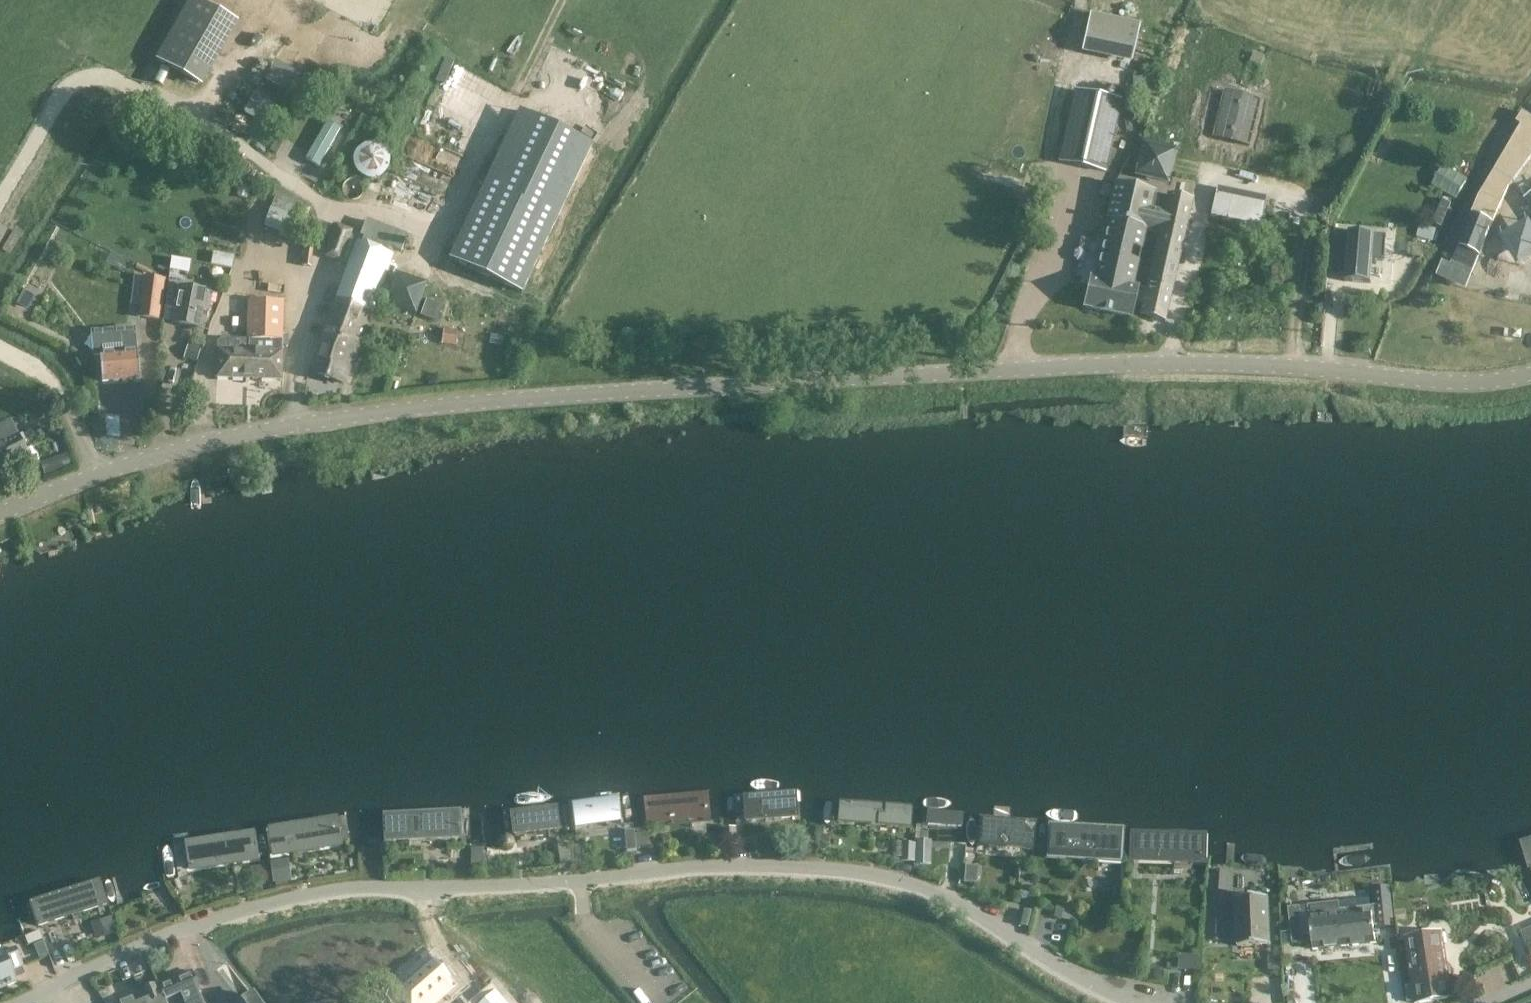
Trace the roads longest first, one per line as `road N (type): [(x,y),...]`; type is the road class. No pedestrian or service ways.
road 1 (unclassified): [(1530,373),(1443,382),(1172,362),(380,404),(325,421),(263,421),(0,517)]
road 2 (residential): [(6,1002),(220,914),(331,890),(745,866),(869,874),(948,896),(1060,968),(1132,1002)]
road 3 (track): [(558,0),(435,235),(379,213),(324,212),(198,115),(111,79),(81,82),(44,116),(0,193)]
road 4 (track): [(0,350),(45,375),(68,401),(92,481)]

